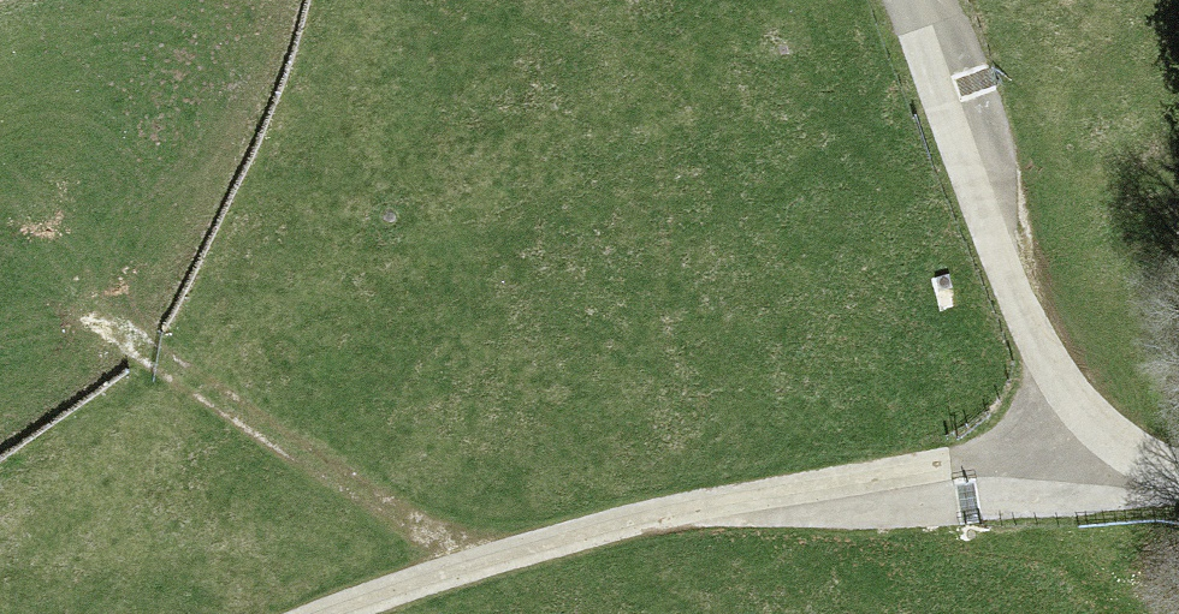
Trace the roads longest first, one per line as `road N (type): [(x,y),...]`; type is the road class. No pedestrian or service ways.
road 1 (track): [(327,613),(600,528),(1111,445)]
road 2 (unclassified): [(908,0),(1045,358),(1111,445),(1178,472)]
road 3 (track): [(56,302),(468,564)]

